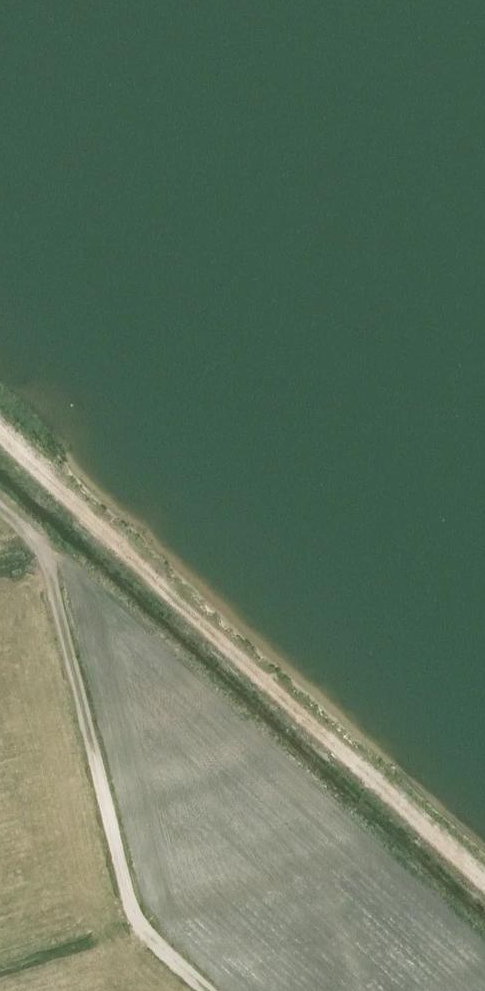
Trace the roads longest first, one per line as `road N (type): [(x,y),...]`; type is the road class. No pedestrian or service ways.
road 1 (track): [(484,885),(0,435)]

